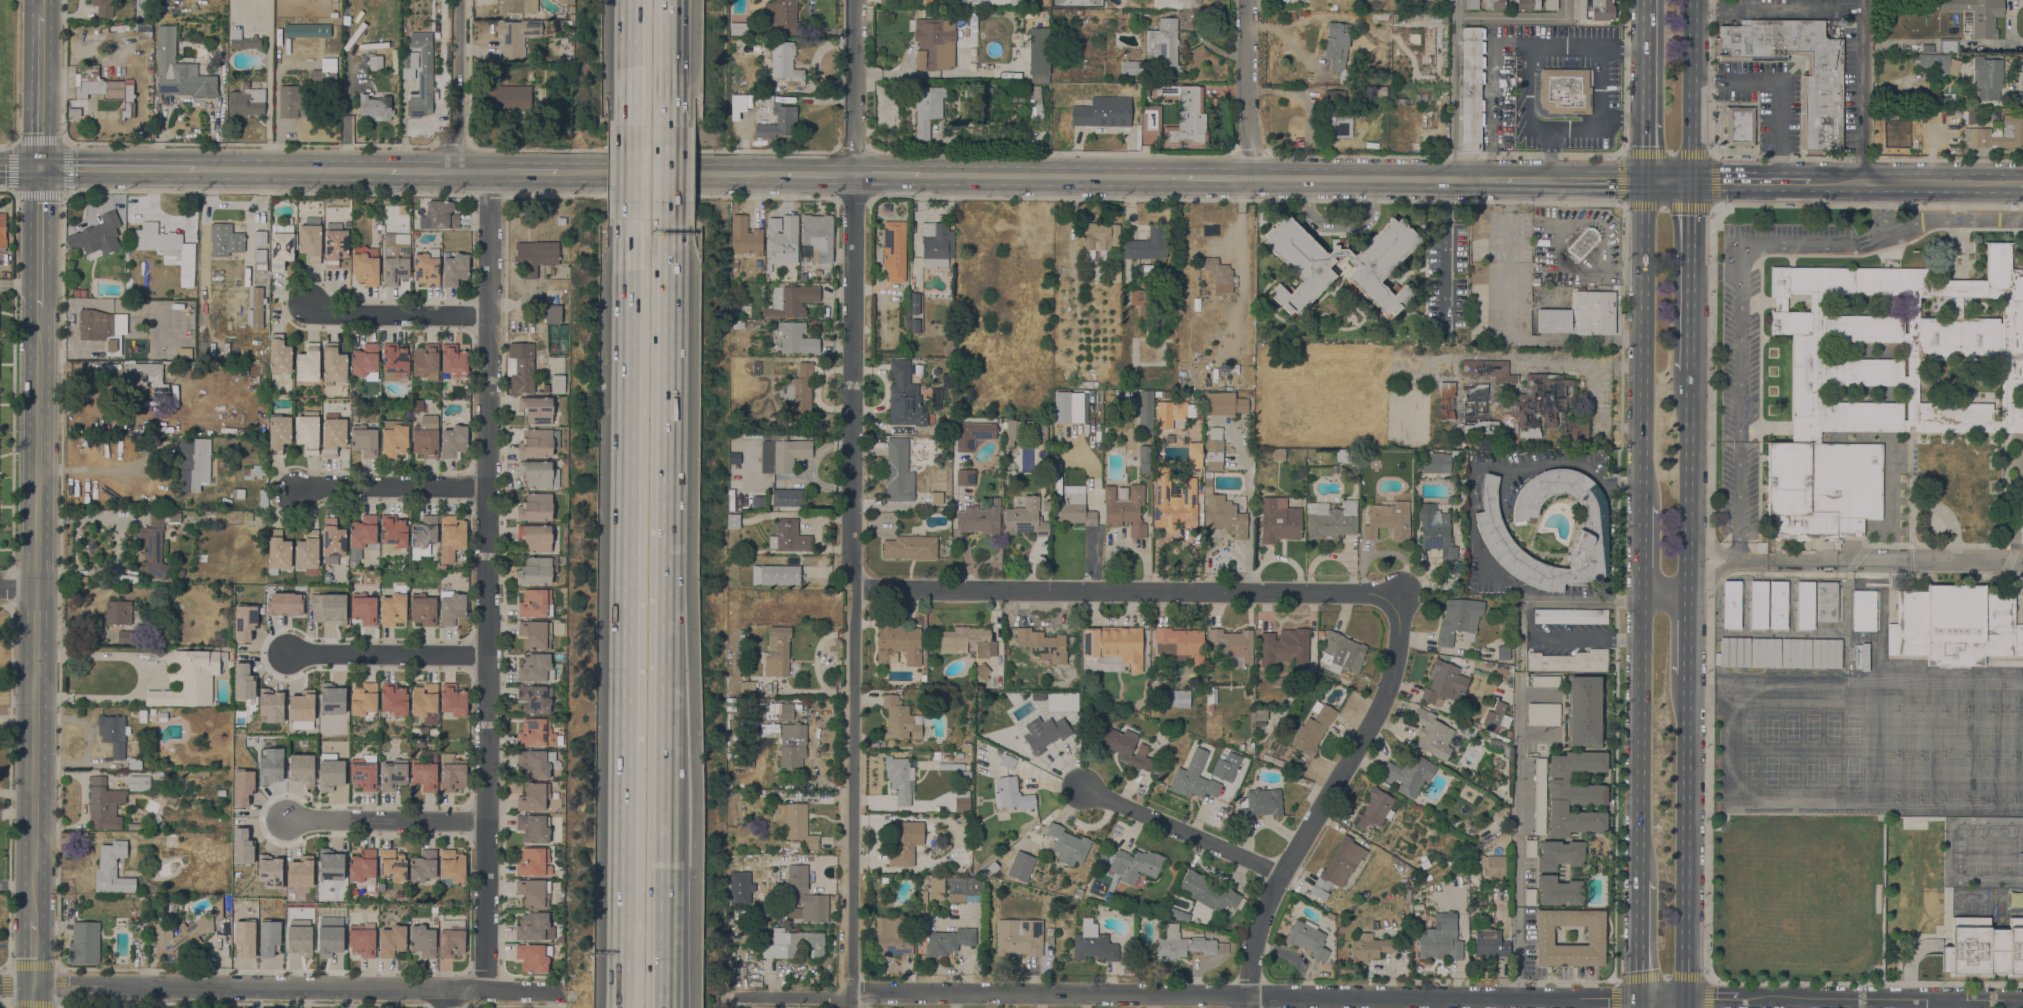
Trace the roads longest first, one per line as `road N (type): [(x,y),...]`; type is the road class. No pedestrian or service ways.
road 1 (residential): [(2022,1000),(849,995)]
road 2 (residential): [(854,0),(849,995)]
road 3 (residential): [(484,988),(491,170)]
road 4 (motorway): [(630,219),(624,953)]
road 5 (secondary): [(34,920),(39,307)]
road 6 (motorway): [(664,830),(669,219)]
road 7 (residential): [(1392,603),(1366,594),(856,590)]
road 8 (residential): [(554,992),(33,985)]
road 9 (residential): [(1247,1007),(1267,903),(1389,698),(1402,621),(1392,603)]
road 10 (secondary): [(1186,176),(852,174)]
road 11 (secondary): [(786,173),(453,169)]
road 12 (primary): [(1645,181),(1642,504)]
road 13 (primary): [(1685,998),(1686,686)]
road 14 (primary): [(1640,601),(1639,879)]
road 15 (secondary): [(1507,180),(1251,177)]
road 16 (residential): [(1282,876),(1082,784)]
road 17 (primary): [(1687,600),(1689,385)]
road 18 (secondary): [(2020,184),(1810,181)]
road 19 (residential): [(486,821),(282,818)]
road 20 (primary): [(1689,385),(1691,181)]
road 21 (residential): [(487,487),(294,486)]
road 22 (secondary): [(388,169),(196,168)]
road 23 (residential): [(486,655),(295,654)]
road 24 (residential): [(488,316),(321,312),(310,301)]
road 25 (primary): [(1648,0),(1645,181)]
road 26 (primary): [(1691,181),(1692,0)]
road 27 (residential): [(1251,177),(1245,0)]
road 28 (motorway): [(663,1007),(664,830)]
road 29 (residential): [(453,169),(457,0)]
road 30 (secondary): [(196,168),(40,165)]
road 31 (secondary): [(40,165),(39,15)]
road 32 (secondary): [(39,307),(40,165)]
road 33 (secondary): [(1645,181),(1507,180)]
road 34 (motorway): [(670,127),(671,0)]
road 35 (motorway): [(632,0),(631,126)]

